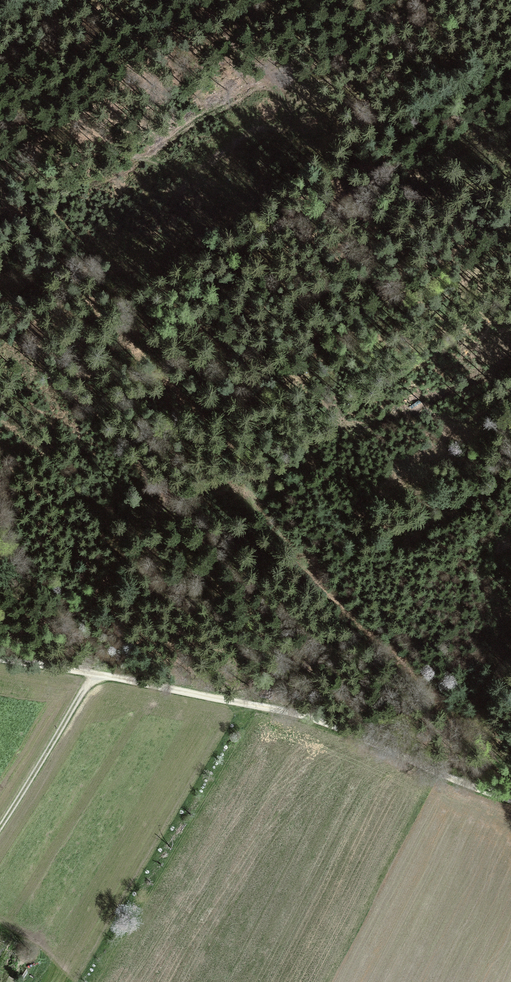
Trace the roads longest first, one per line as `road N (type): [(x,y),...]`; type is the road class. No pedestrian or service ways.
road 1 (track): [(92,673),(316,719),(510,800)]
road 2 (track): [(0,126),(57,134),(247,194),(346,200)]
road 3 (track): [(510,424),(416,418),(359,425),(324,442)]
road 4 (track): [(0,828),(92,673)]
road 5 (track): [(510,214),(446,198),(346,200)]
road 6 (track): [(172,0),(272,106)]

